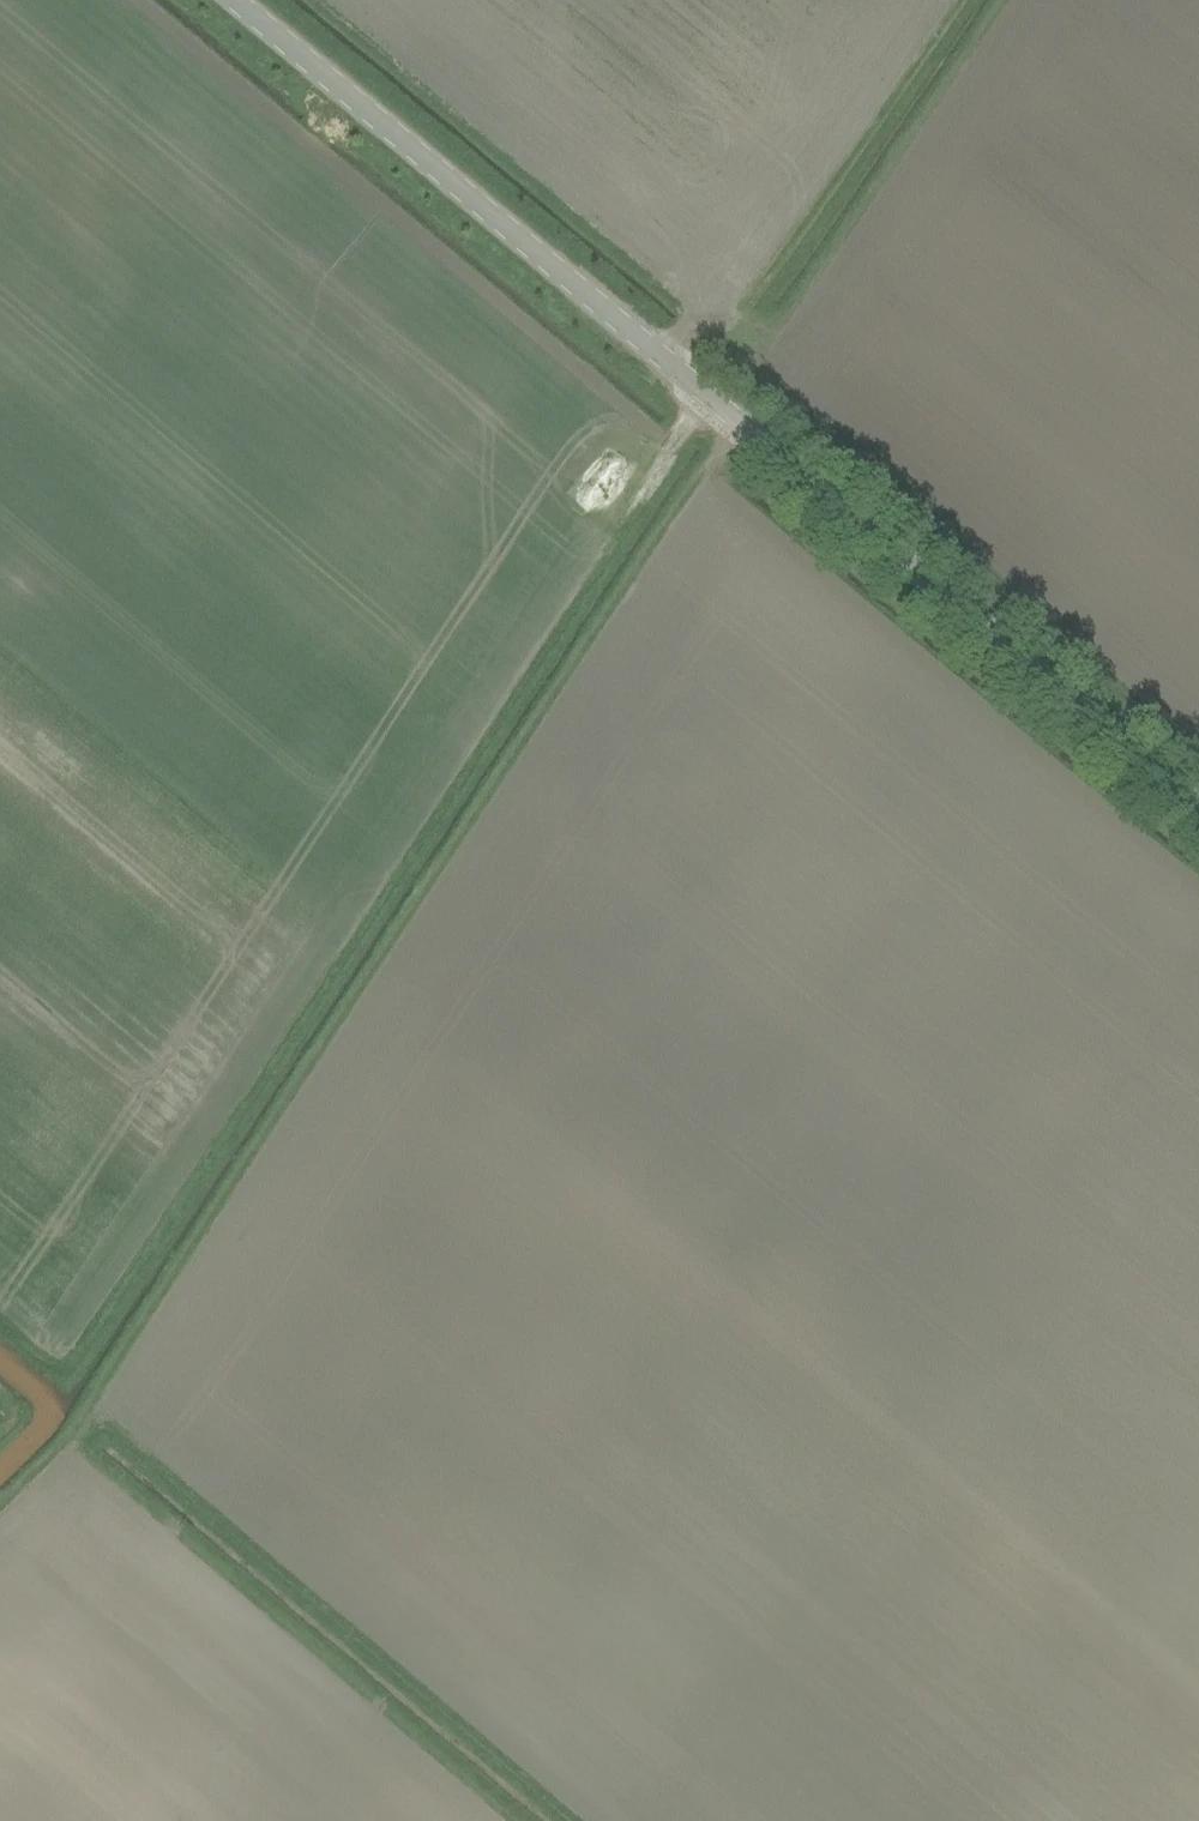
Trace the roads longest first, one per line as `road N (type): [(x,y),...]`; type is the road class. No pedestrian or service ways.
road 1 (tertiary): [(1198,806),(230,0)]

